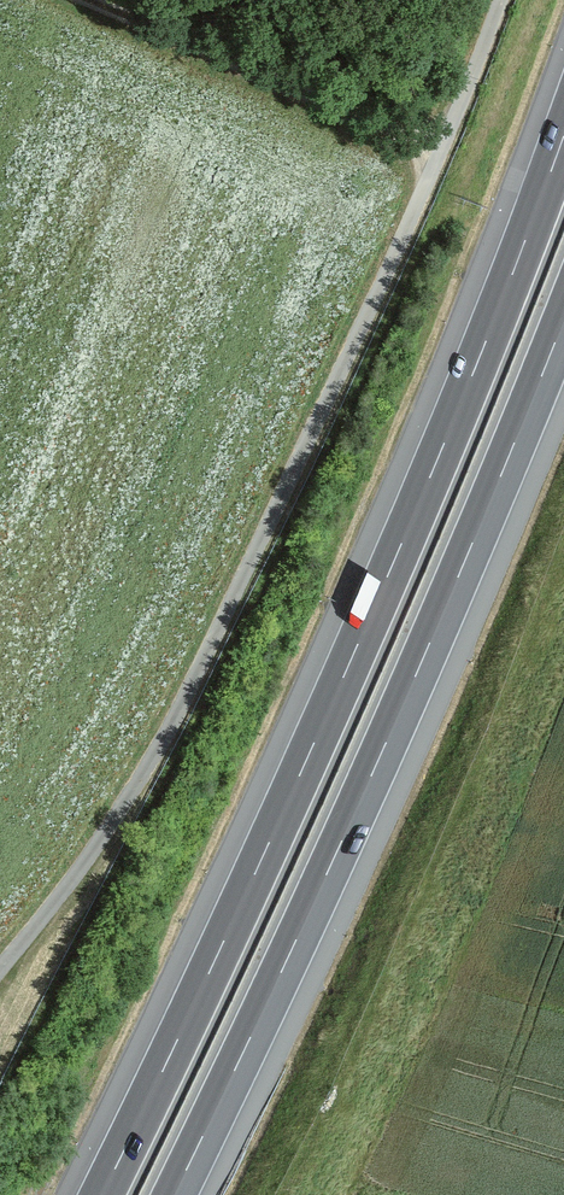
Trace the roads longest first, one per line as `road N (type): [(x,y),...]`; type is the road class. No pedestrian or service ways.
road 1 (motorway): [(563,135),(400,546),(102,1194)]
road 2 (motorway): [(174,1194),(373,772),(563,318)]
road 3 (track): [(0,970),(70,883),(168,728),(441,152)]
road 4 (track): [(441,152),(86,0)]
road 5 (track): [(441,152),(501,0)]

